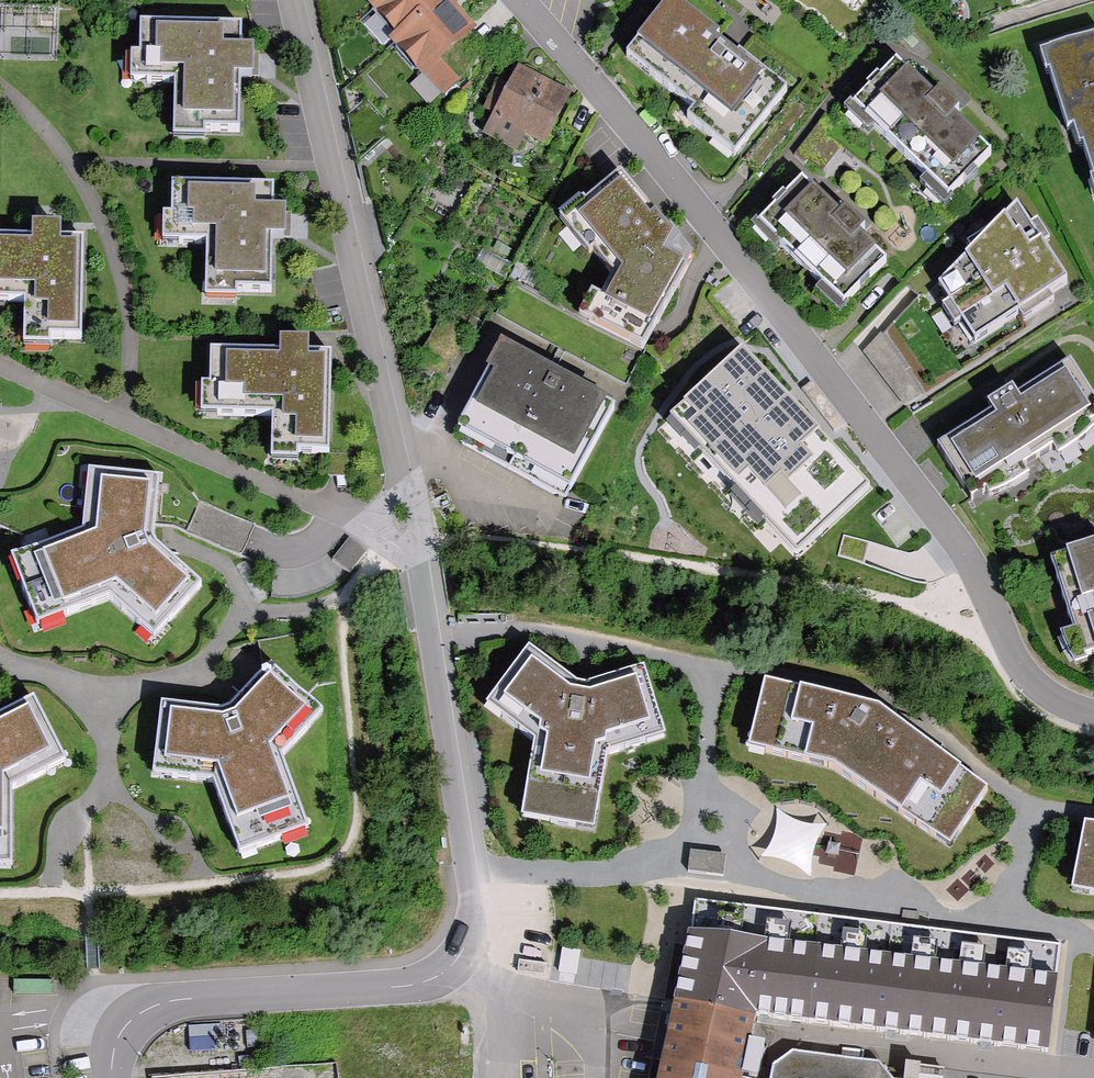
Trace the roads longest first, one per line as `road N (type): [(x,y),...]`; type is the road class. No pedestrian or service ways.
road 1 (residential): [(519,0),(724,241),(942,522),(1022,669),(1046,694),(1093,713)]
road 2 (residential): [(402,492),(292,0)]
road 3 (residential): [(472,899),(464,949),(435,978),(160,1003),(127,1025),(112,1077)]
road 4 (residential): [(472,899),(414,552)]

